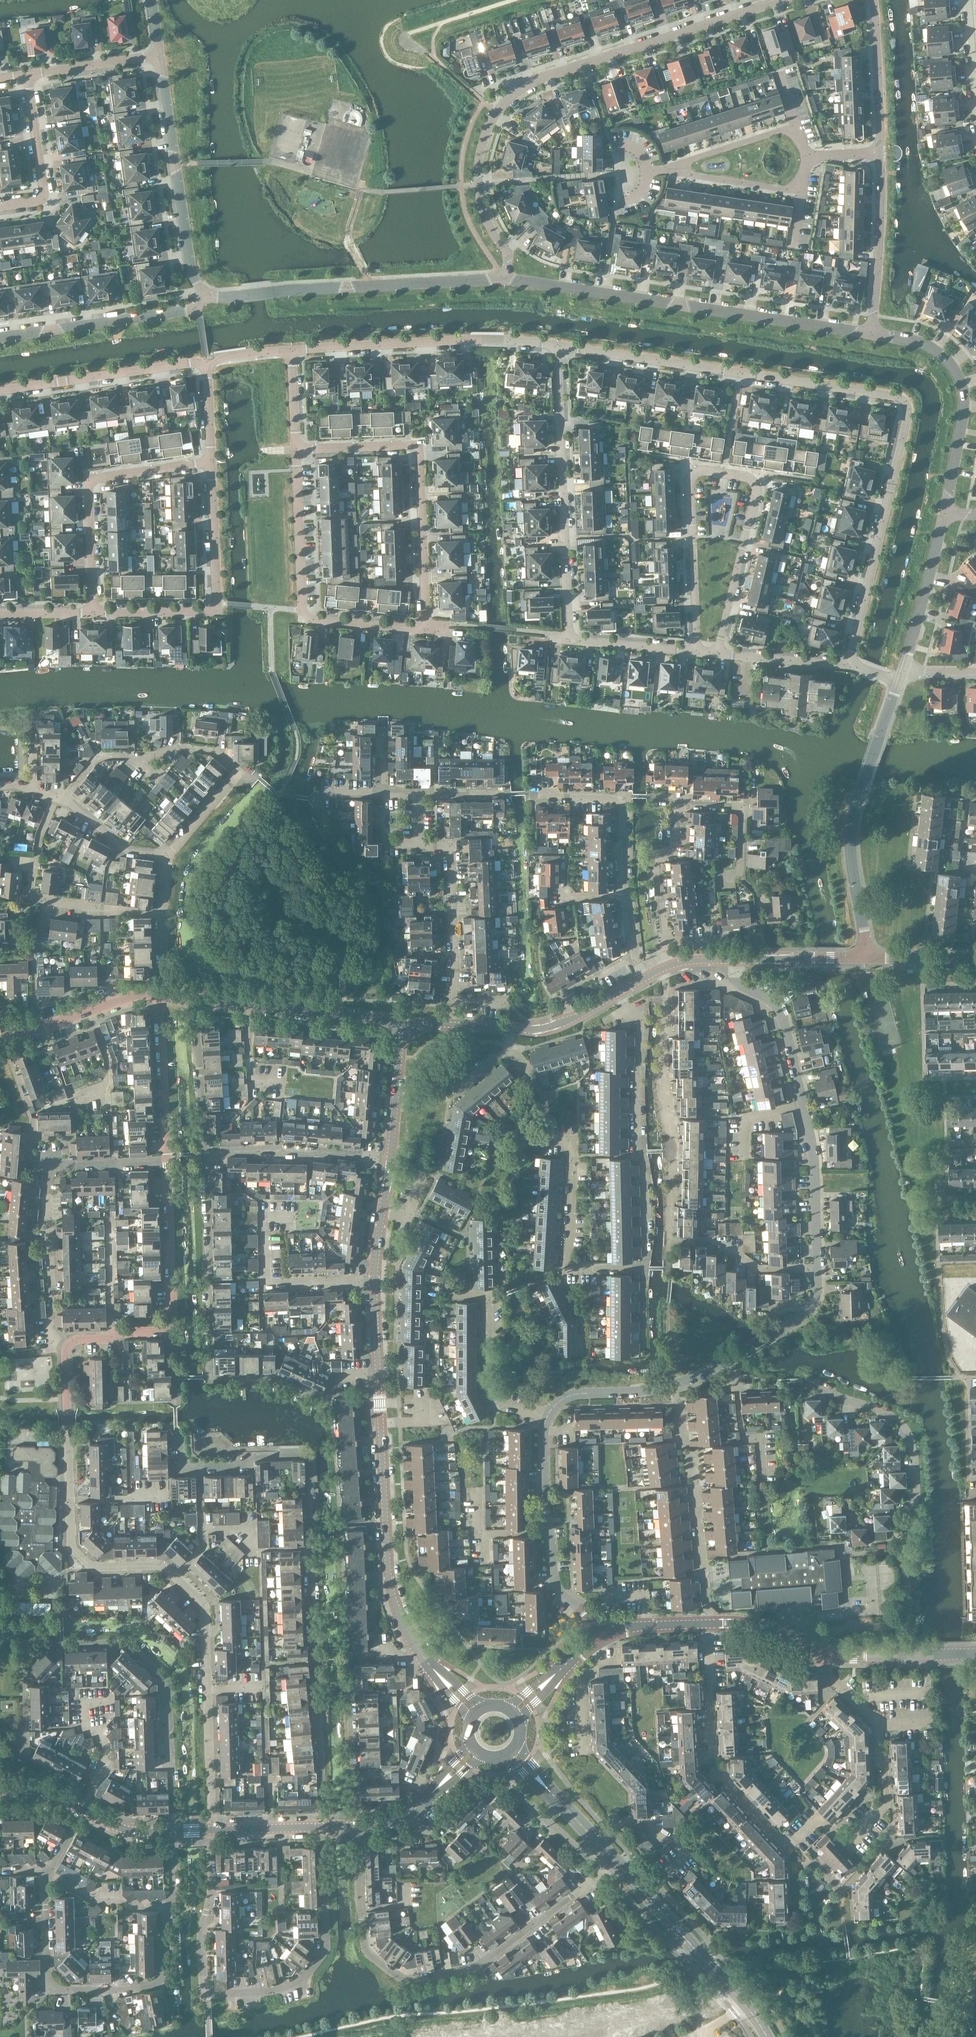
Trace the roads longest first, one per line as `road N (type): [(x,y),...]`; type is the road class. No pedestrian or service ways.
road 1 (residential): [(559,348),(898,398),(908,411),(847,665)]
road 2 (residential): [(507,278),(509,255),(482,207),(478,161),(487,130),(513,94),(539,78),(782,0)]
road 3 (residential): [(321,1828),(308,1459),(251,1457),(238,1467),(199,1468)]
road 4 (residential): [(321,1828),(326,1947),(306,1979),(208,1996),(202,1931),(213,1897),(212,1830)]
road 5 (residential): [(617,1860),(474,1967),(406,1979),(365,1946),(358,1826)]
road 6 (residential): [(719,653),(756,485),(747,476),(700,470),(689,484),(696,650)]
road 7 (residential): [(379,1374),(341,1374),(321,1403),(277,1379),(207,1378),(205,1156)]
road 8 (residential): [(173,1831),(166,1683),(125,1643),(46,1645),(26,1662),(24,1757)]
road 9 (residential): [(825,1389),(909,1430),(914,1498),(903,1547),(902,1626),(836,1629),(822,1655)]
road 10 (residential): [(870,334),(507,278)]
road 11 (residential): [(816,1269),(811,1135),(786,1034),(773,1003),(738,981),(737,960)]
road 12 (residential): [(644,1268),(569,1267),(572,1145),(549,1137),(541,1095),(510,1047)]
road 13 (residential): [(174,1577),(159,1565),(94,1567),(70,1545),(71,1342)]
road 14 (residential): [(296,450),(419,448),(426,630)]
road 15 (residential): [(559,348),(570,641)]
road 16 (residential): [(47,1877),(47,1976),(61,1989),(154,1985),(163,1969),(167,1907)]
road 17 (residential): [(426,630),(306,620),(296,450)]
road 18 (residential): [(867,956),(852,819),(898,681)]
road 19 (residential): [(644,1268),(640,1021),(618,993)]
road 20 (residential): [(666,967),(661,1078),(669,1239)]
road 21 (residential): [(292,351),(506,341),(559,348)]
road 22 (residential): [(94,613),(208,613),(217,603),(211,464)]
road 23 (residential): [(212,1830),(204,1609),(174,1577)]
road 24 (residential): [(94,613),(90,480),(211,464)]
road 25 (residential): [(159,55),(191,274),(203,296)]
road 26 (residential): [(164,910),(33,908),(34,871),(56,796)]
road 27 (residential): [(783,1841),(712,1766),(706,1624)]
road 28 (residential): [(947,514),(966,400),(953,363),(923,342),(870,334)]
road 29 (residential): [(706,1624),(695,1478),(672,1385)]
road 30 (residential): [(358,1826),(349,1652),(416,1647)]
road 31 (residential): [(600,1635),(554,1580),(544,1508),(547,1415)]
road 32 (residential): [(507,278),(276,293)]
road 33 (tertiary): [(767,2036),(617,1860)]
road 34 (tertiary): [(416,1647),(389,1578),(382,1423)]
road 35 (residential): [(822,1655),(834,1683),(879,1726),(886,1803),(847,1843)]
road 36 (tertiary): [(409,1031),(377,1016),(196,995)]
road 37 (residential): [(0,337),(184,310),(203,296)]
road 38 (residential): [(0,390),(207,364)]
road 39 (residential): [(375,1281),(263,1280),(262,1217),(294,1217)]
road 40 (residential): [(56,796),(95,758),(204,748),(239,768)]
road 41 (residential): [(547,1415),(501,1404),(488,1386),(485,1295),(443,1294)]
road 42 (residential): [(71,1342),(54,1336),(47,1164)]
road 43 (residential): [(452,1000),(452,848),(418,847)]
road 44 (residential): [(205,1156),(390,1157)]
road 45 (residential): [(870,334),(880,152)]
road 46 (residential): [(805,157),(802,191),(665,169)]
road 47 (residential): [(665,169),(795,125),(805,157)]
road 48 (residential): [(166,1159),(166,1329)]
road 49 (tertiary): [(164,993),(0,1034)]
road 50 (residential): [(0,207),(37,203),(45,190),(28,75)]
road 51 (residential): [(164,993),(166,1159)]
road 52 (residential): [(904,670),(947,514)]
road 53 (residential): [(205,1156),(196,995)]
road 54 (residential): [(816,1269),(757,1269),(717,1239),(669,1239)]
road 55 (tertiary): [(617,1860),(508,1750)]
road 56 (residential): [(664,942),(658,855),(674,854),(673,804)]
road 57 (tertiary): [(975,1652),(822,1655)]
road 58 (residential): [(673,804),(735,806),(744,815),(742,872),(721,874)]
road 59 (residential): [(880,152),(873,0)]
road 60 (residential): [(723,1362),(808,1310),(816,1269)]
road 61 (residential): [(28,75),(159,55)]
road 62 (residential): [(547,1415),(581,1394),(672,1385)]
road 63 (residential): [(168,853),(121,846),(56,796)]
road 64 (residential): [(719,653),(847,665)]
road 65 (tertiary): [(390,1157),(400,1050),(409,1031)]
road 66 (residential): [(570,641),(696,650)]
road 67 (residential): [(47,1877),(93,1901),(167,1907)]
road 68 (residential): [(583,1750),(580,1678),(602,1660),(600,1635)]
road 69 (tertiary): [(706,1624),(744,1625),(822,1655)]
road 70 (residential): [(975,121),(968,0)]
road 71 (tertiary): [(512,1717),(600,1635)]

